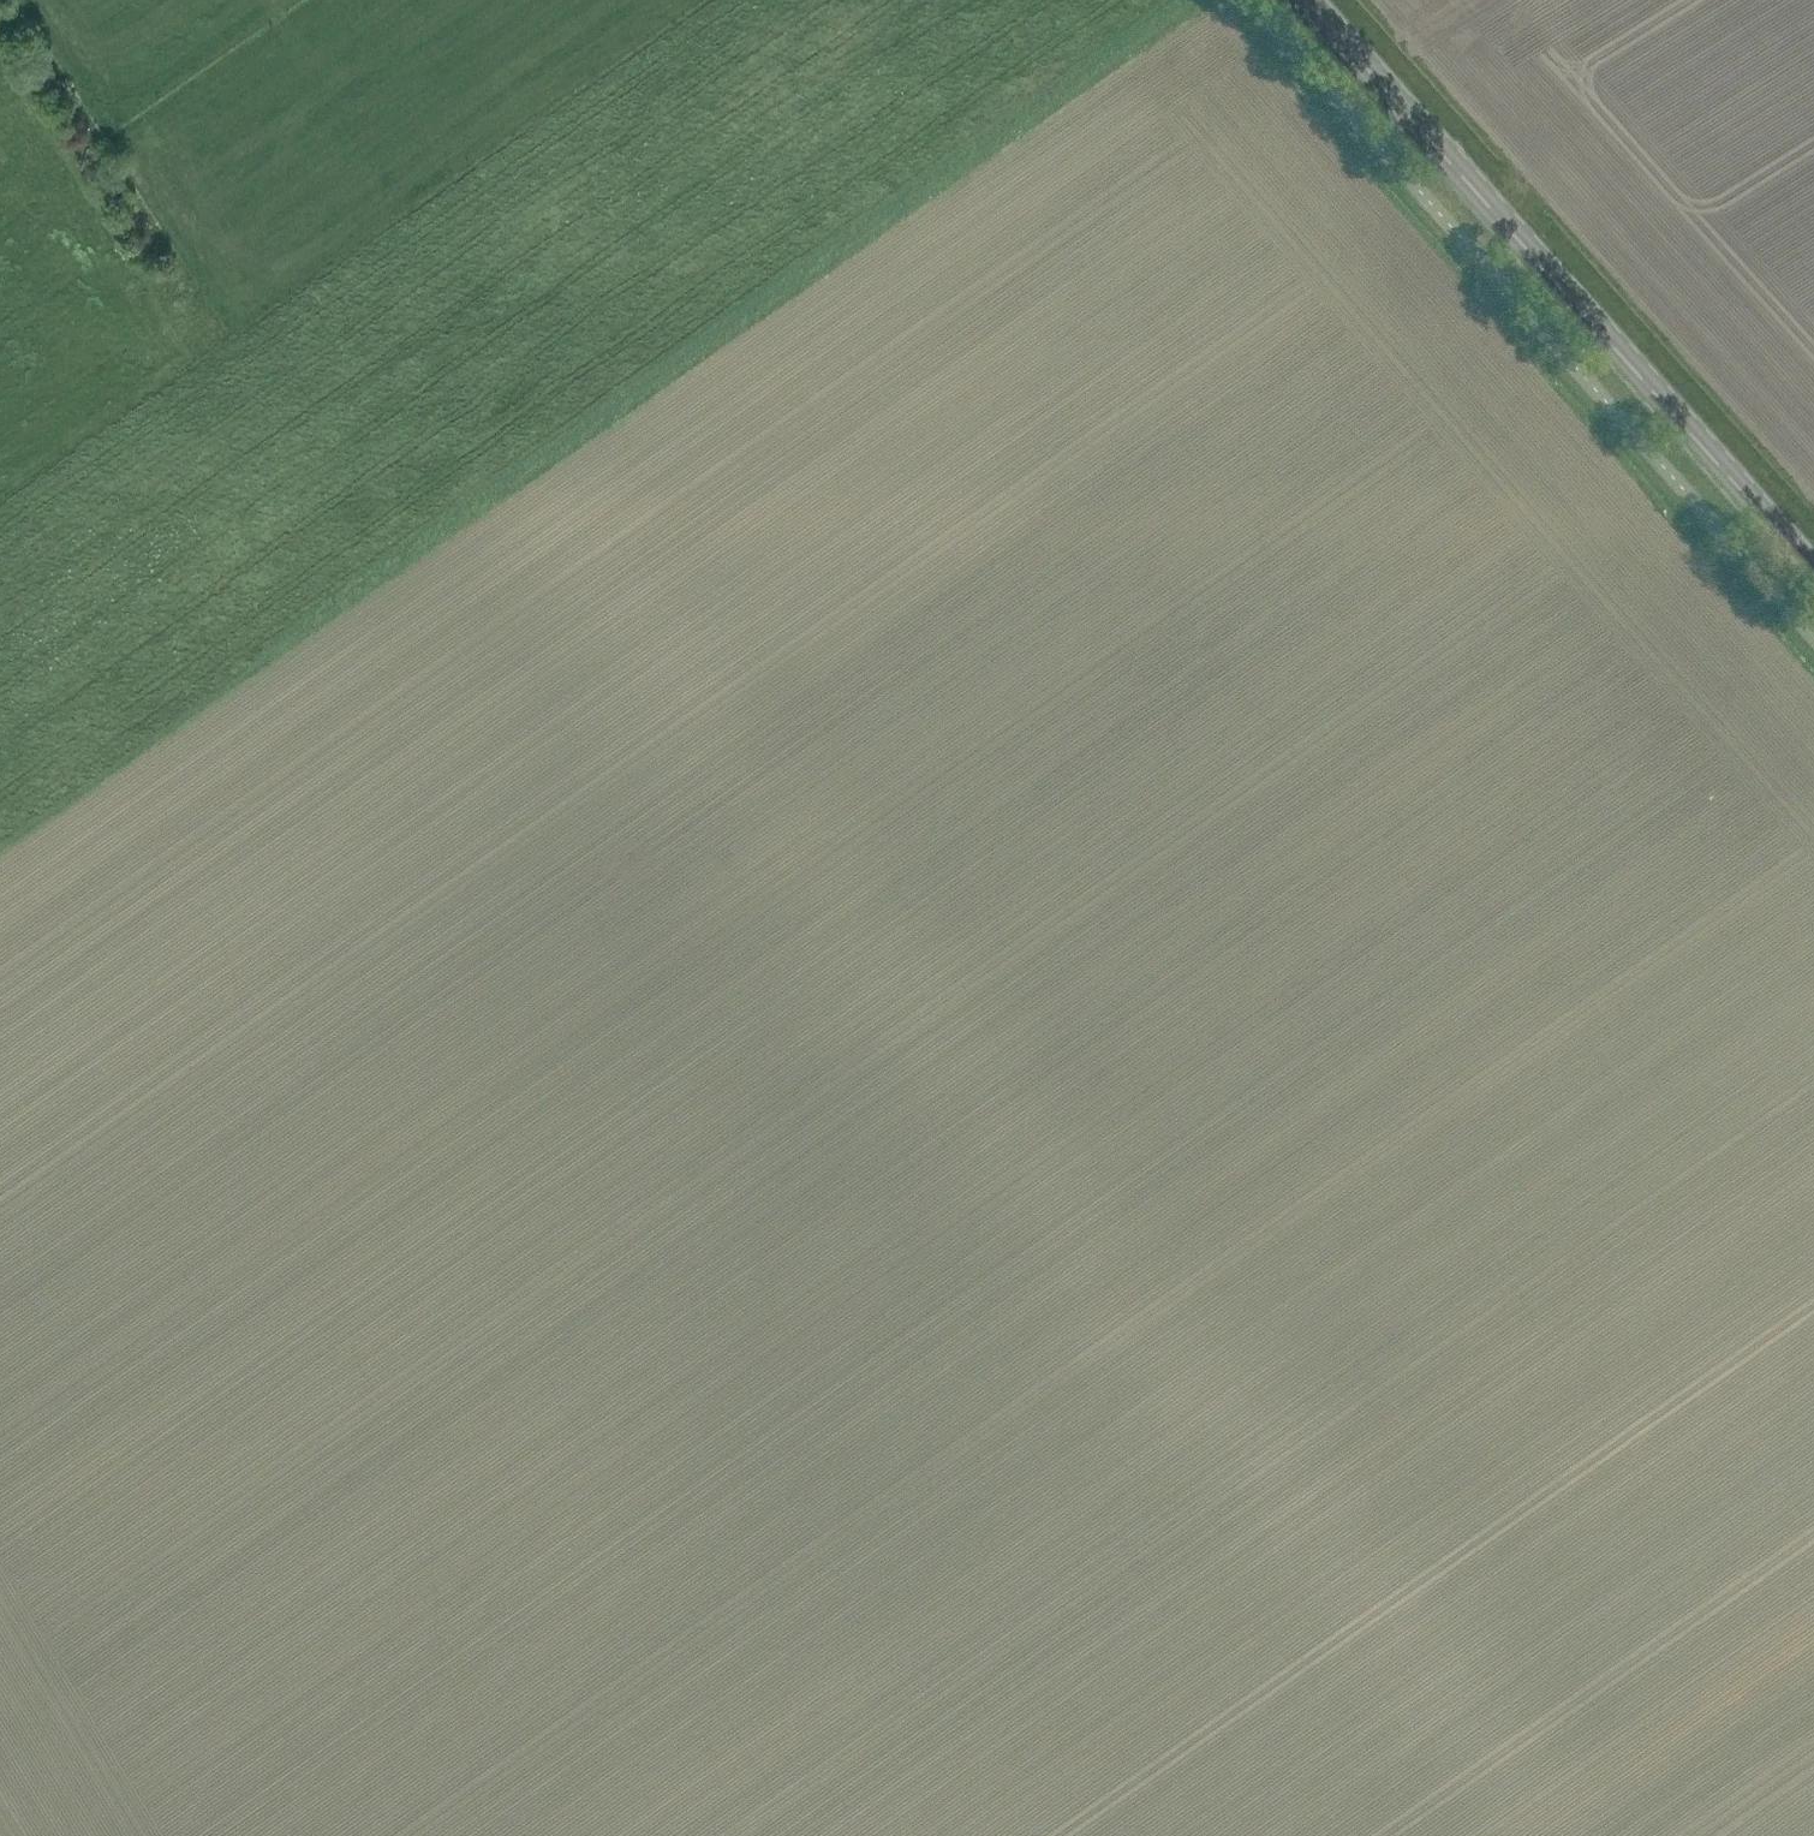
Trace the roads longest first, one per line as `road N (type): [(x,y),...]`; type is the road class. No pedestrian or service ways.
road 1 (unclassified): [(1813,637),(1250,0)]
road 2 (primary): [(1813,567),(1307,0)]

